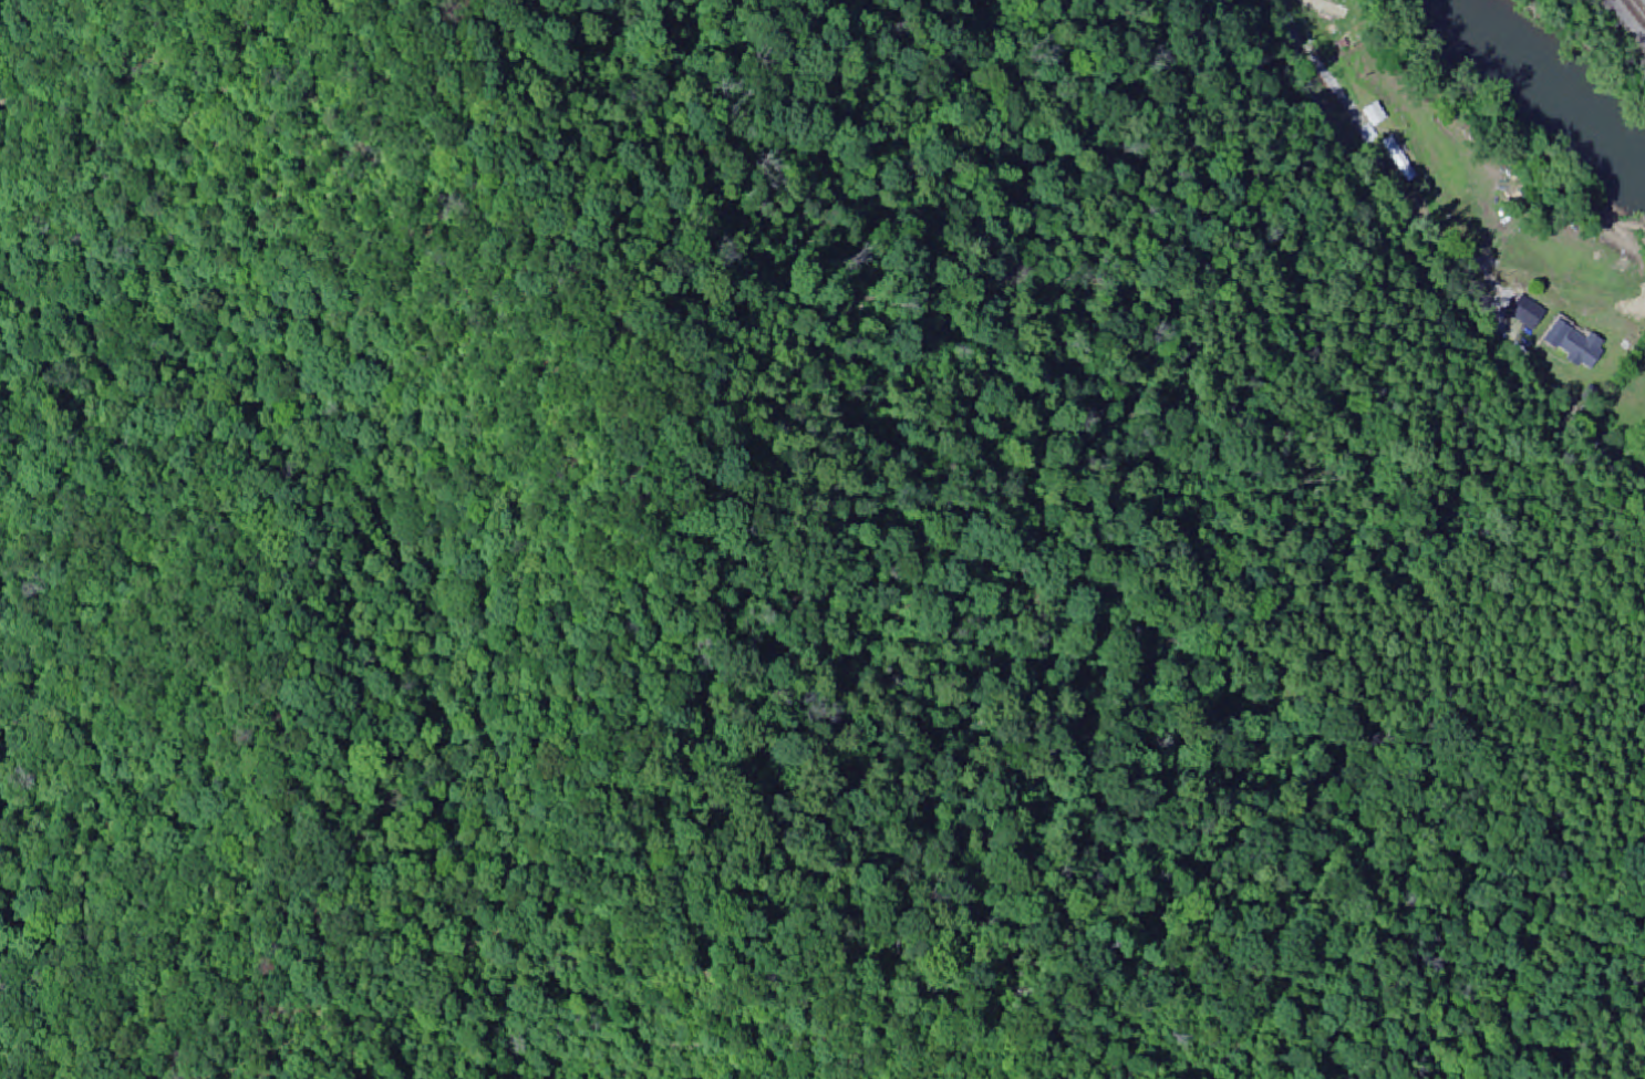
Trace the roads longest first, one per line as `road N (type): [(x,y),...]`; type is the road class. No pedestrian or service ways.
road 1 (tertiary): [(1644,489),(1501,406),(1347,246),(1277,0)]

